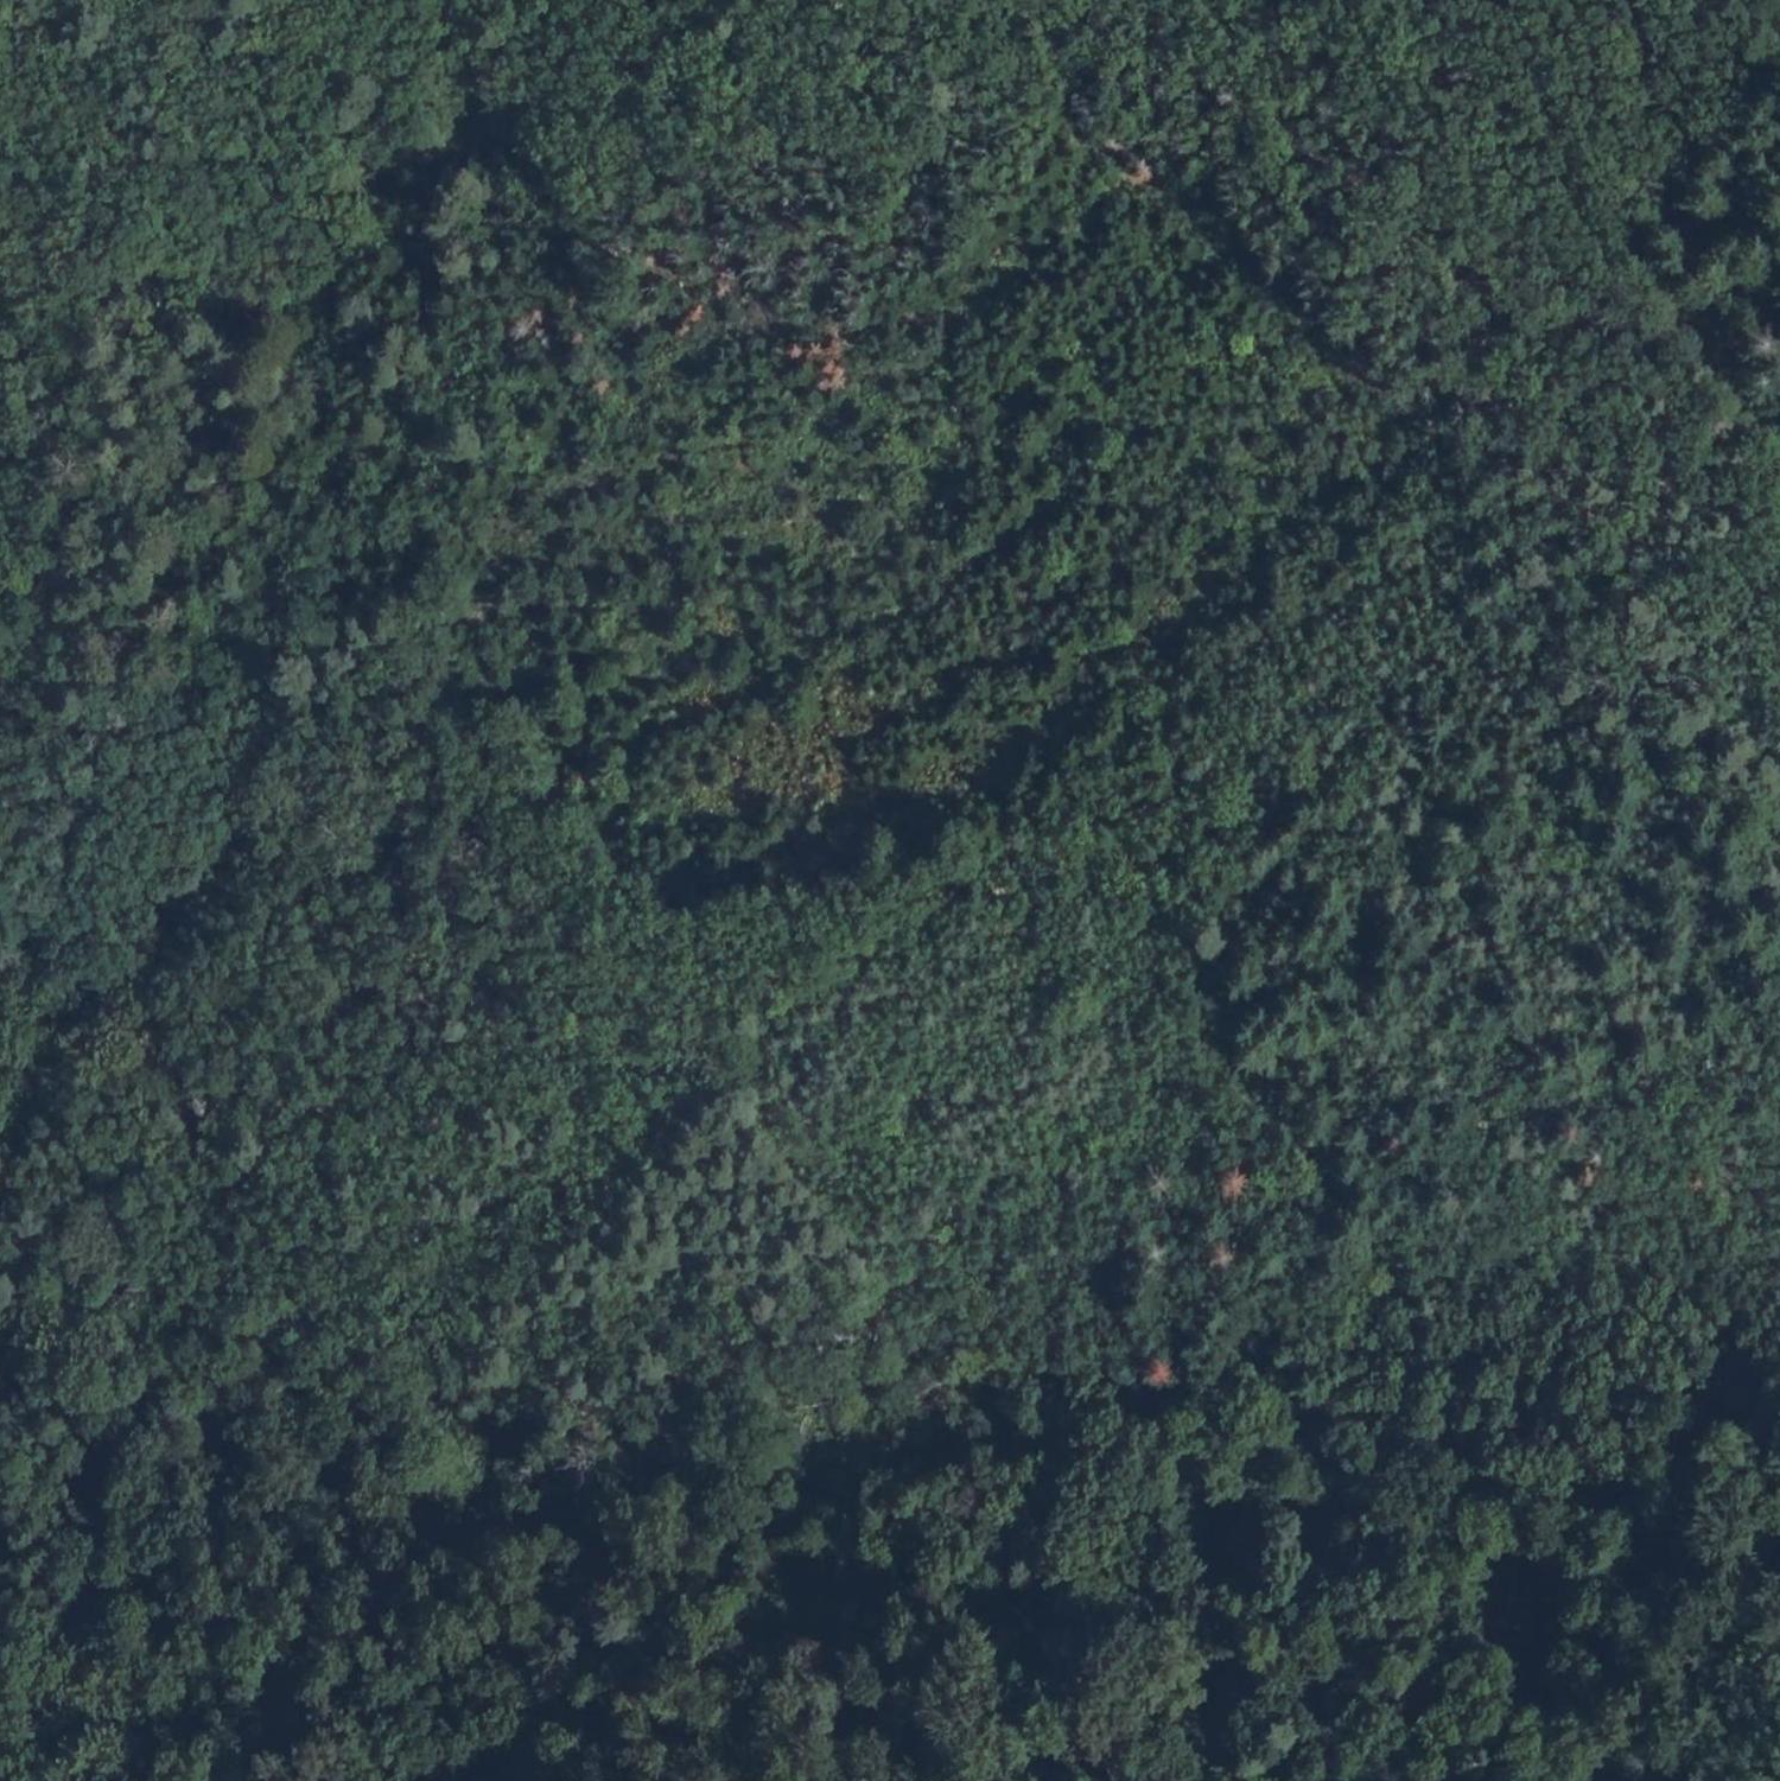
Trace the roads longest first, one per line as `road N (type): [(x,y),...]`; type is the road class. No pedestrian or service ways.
road 1 (track): [(0,1672),(65,1685),(232,1748),(376,1759),(491,1743),(659,1622),(848,1517)]

